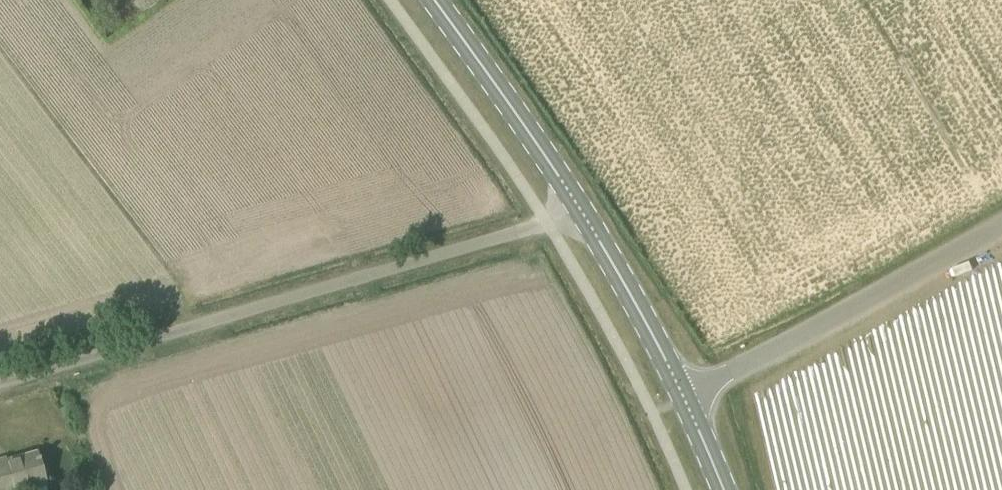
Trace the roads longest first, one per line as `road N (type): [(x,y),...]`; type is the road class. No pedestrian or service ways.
road 1 (unclassified): [(0,383),(582,211)]
road 2 (unclassified): [(686,401),(1001,226)]
road 3 (primary): [(582,211),(432,0)]
road 4 (primary): [(686,401),(582,211)]

